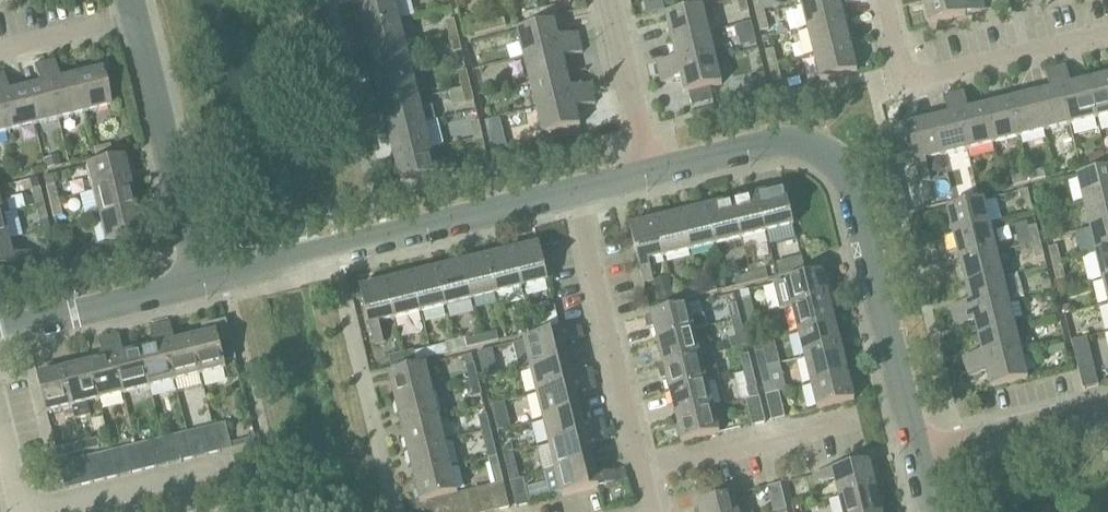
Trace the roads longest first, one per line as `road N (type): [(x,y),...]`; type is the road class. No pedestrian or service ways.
road 1 (tertiary): [(650,172),(783,141),(836,161),(854,192),(917,454)]
road 2 (tertiary): [(199,280),(575,190)]
road 3 (residential): [(656,511),(575,190)]
road 4 (residential): [(885,0),(905,82),(1107,32)]
road 5 (unclassified): [(199,280),(135,17)]
road 6 (tertiary): [(0,328),(199,280)]
road 7 (residential): [(917,454),(1107,407)]
road 8 (residential): [(609,0),(650,172)]
road 9 (residential): [(0,50),(135,17)]

